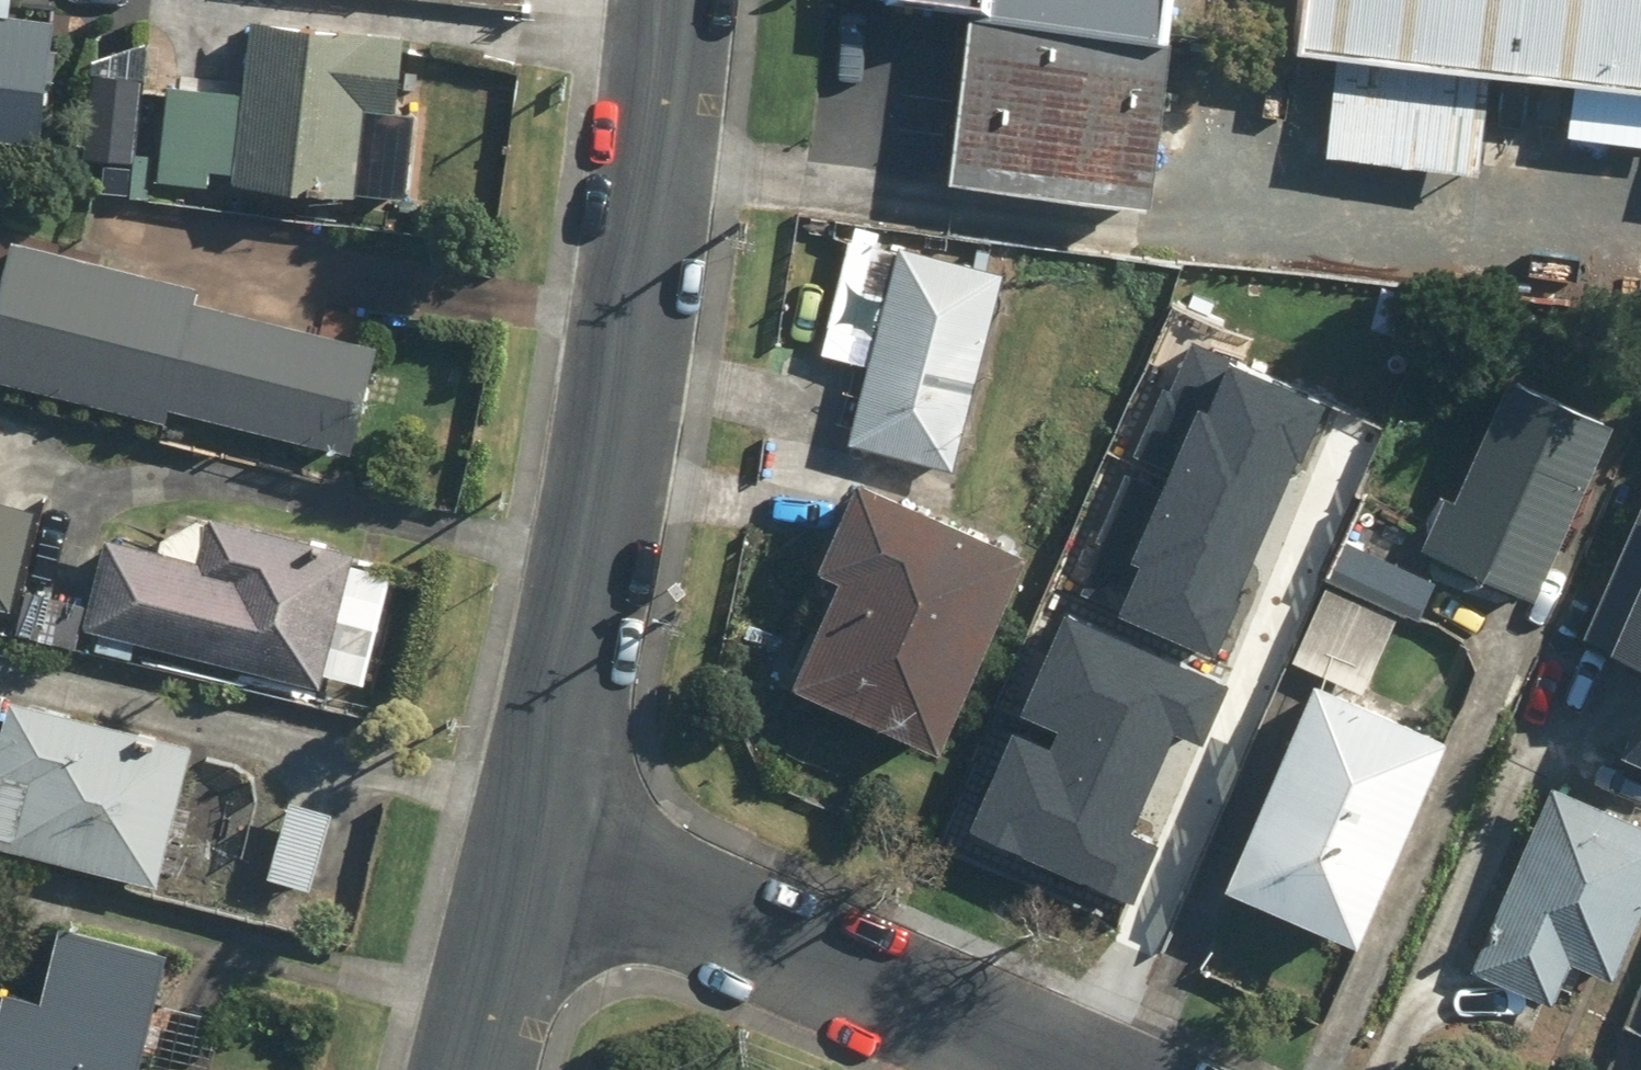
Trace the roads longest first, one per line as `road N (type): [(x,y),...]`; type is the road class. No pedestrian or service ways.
road 1 (tertiary): [(547,844),(635,293),(668,0)]
road 2 (residential): [(547,844),(1069,1069)]
road 3 (tertiary): [(486,1069),(547,844)]

